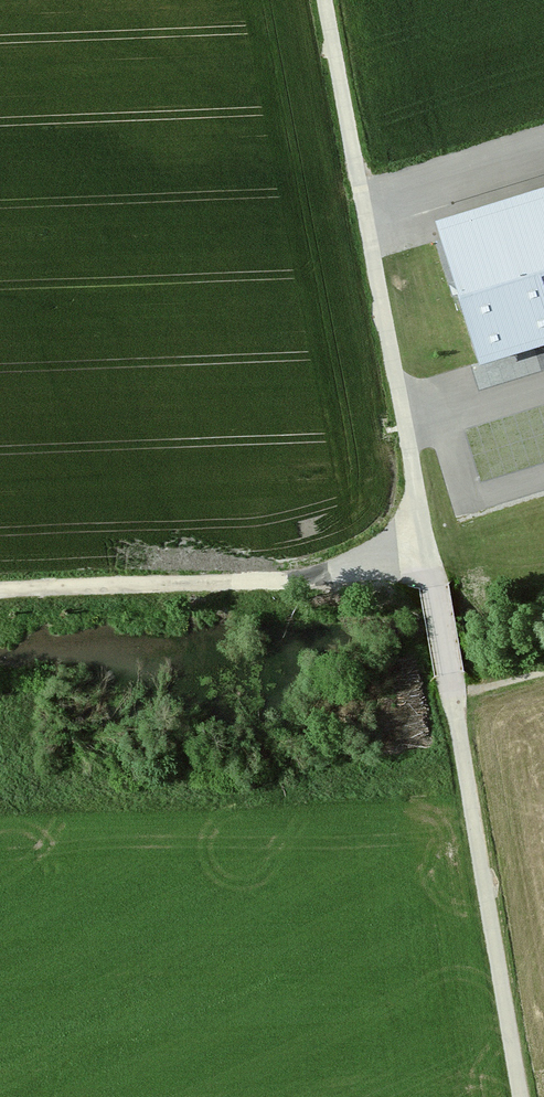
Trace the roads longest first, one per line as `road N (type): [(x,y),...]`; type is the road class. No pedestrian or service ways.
road 1 (track): [(423,549),(295,578),(0,588)]
road 2 (track): [(453,699),(517,1096)]
road 3 (track): [(423,549),(361,191)]
road 4 (track): [(361,191),(325,0)]
road 5 (track): [(361,191),(543,130)]
road 6 (track): [(423,549),(453,699)]

